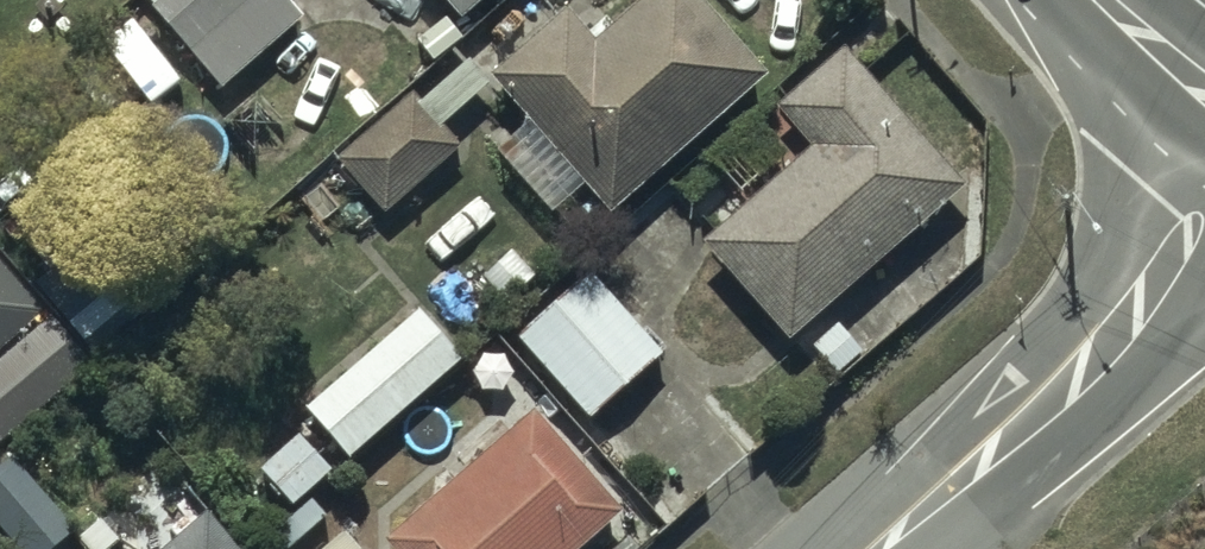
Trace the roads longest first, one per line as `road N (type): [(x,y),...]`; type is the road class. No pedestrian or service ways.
road 1 (tertiary): [(1204,256),(1102,359),(885,548)]
road 2 (secondary): [(1087,0),(1204,103)]

